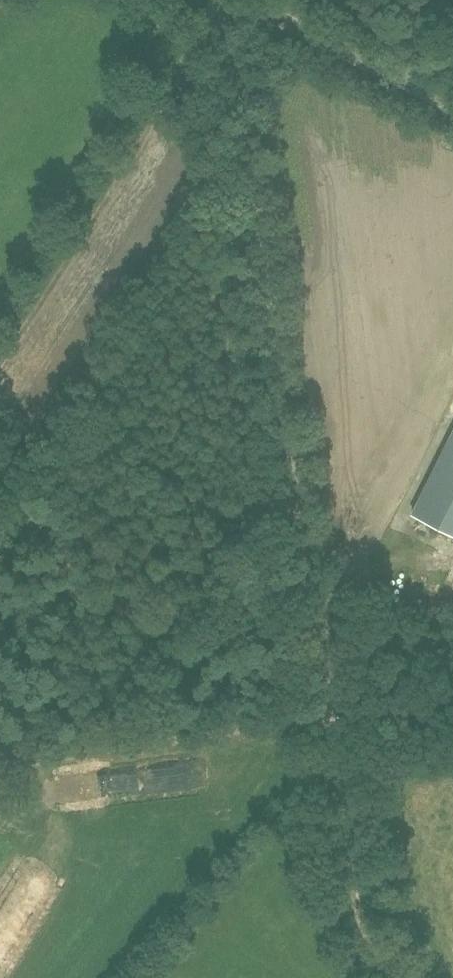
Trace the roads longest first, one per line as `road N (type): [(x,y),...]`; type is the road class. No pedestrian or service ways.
road 1 (track): [(331,717),(219,0)]
road 2 (track): [(213,0),(168,89),(0,354)]
road 3 (track): [(0,766),(331,717)]
road 4 (track): [(395,977),(358,877),(331,717)]
road 5 (unclassified): [(452,109),(235,0)]
road 6 (track): [(331,717),(452,700)]

